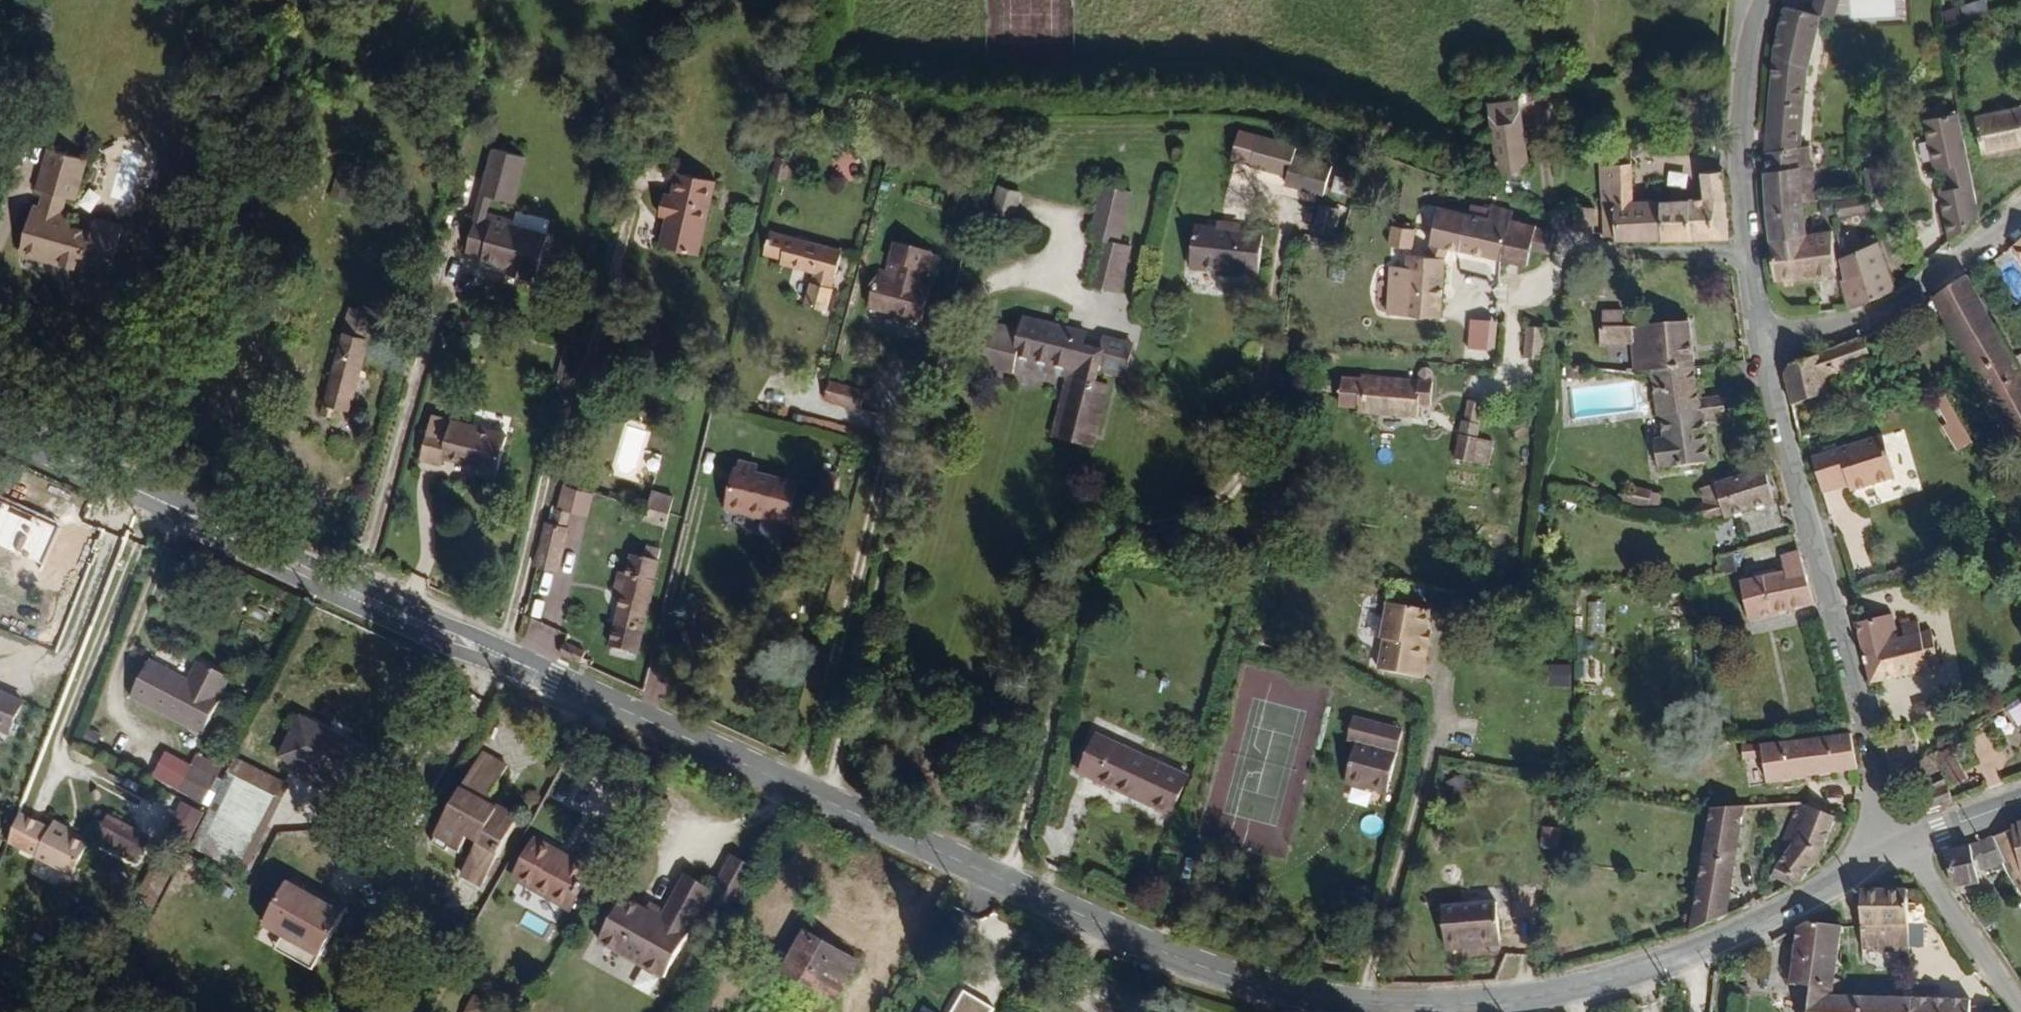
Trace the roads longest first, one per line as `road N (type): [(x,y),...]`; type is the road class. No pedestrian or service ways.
road 1 (tertiary): [(1394,1011),(1174,964),(0,430)]
road 2 (residential): [(1908,851),(1879,779),(1769,356)]
road 3 (residential): [(1769,356),(1753,262),(1752,90),(1776,0)]
road 4 (residential): [(1769,356),(1887,311),(2020,225)]
road 5 (tertiary): [(1908,851),(1704,956)]
road 6 (tertiary): [(1704,956),(1485,1011)]
road 7 (residential): [(1908,851),(2020,1006)]
road 8 (tertiary): [(2020,805),(1908,851)]

